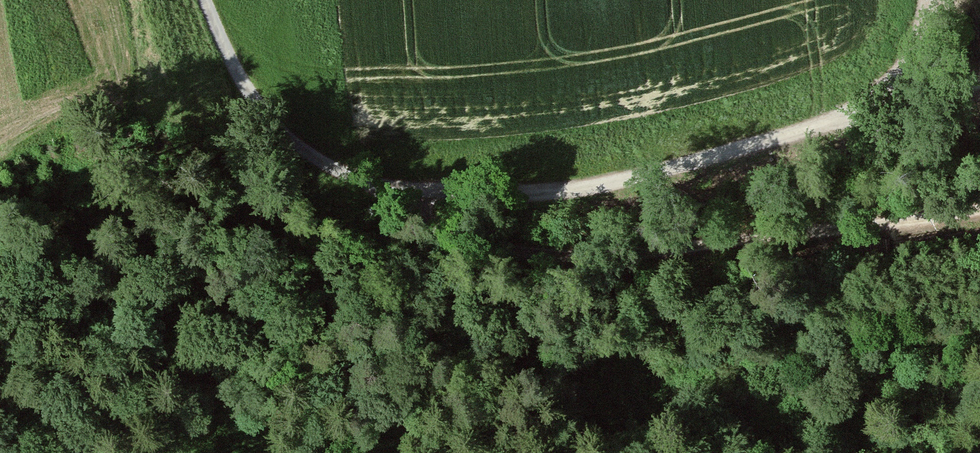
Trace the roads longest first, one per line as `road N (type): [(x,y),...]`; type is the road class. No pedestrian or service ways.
road 1 (track): [(979,207),(639,257),(574,259),(450,239),(358,187)]
road 2 (track): [(979,87),(591,187),(478,198),(358,187)]
road 3 (track): [(448,237),(424,254),(358,271),(264,270),(123,289)]
road 4 (track): [(358,187),(274,125),(198,0)]
road 5 (track): [(923,0),(921,26),(867,112)]

